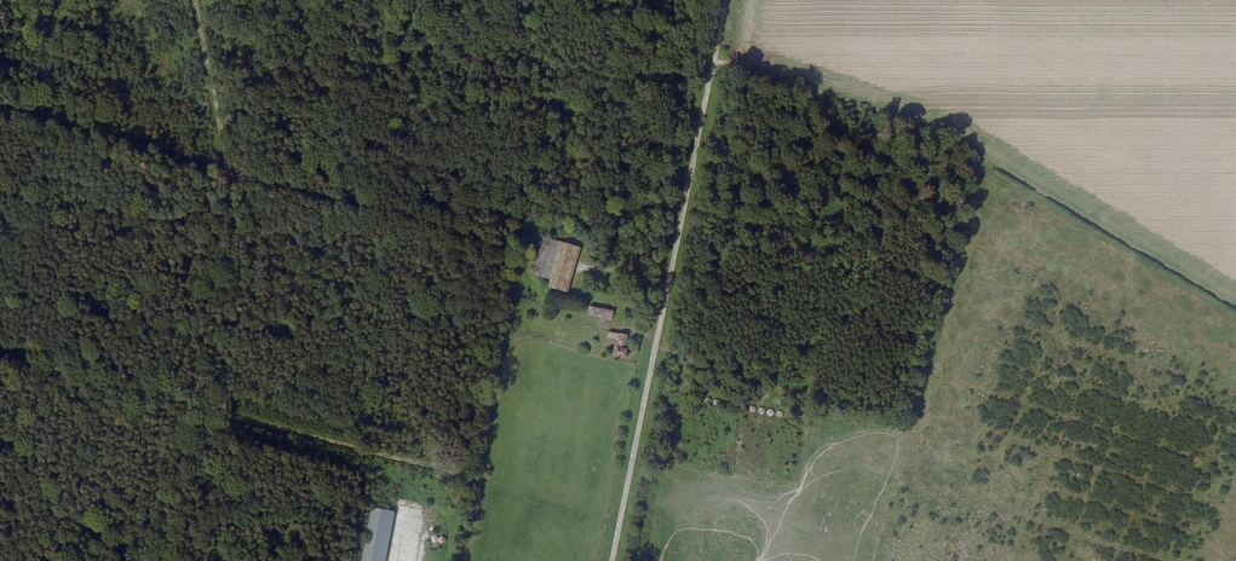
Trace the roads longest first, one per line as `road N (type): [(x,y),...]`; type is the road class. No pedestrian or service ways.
road 1 (track): [(711,62),(943,137),(1235,309)]
road 2 (unclassified): [(724,0),(655,340)]
road 3 (unclassified): [(655,340),(609,560)]
road 4 (track): [(790,411),(694,393),(672,354),(652,352)]

